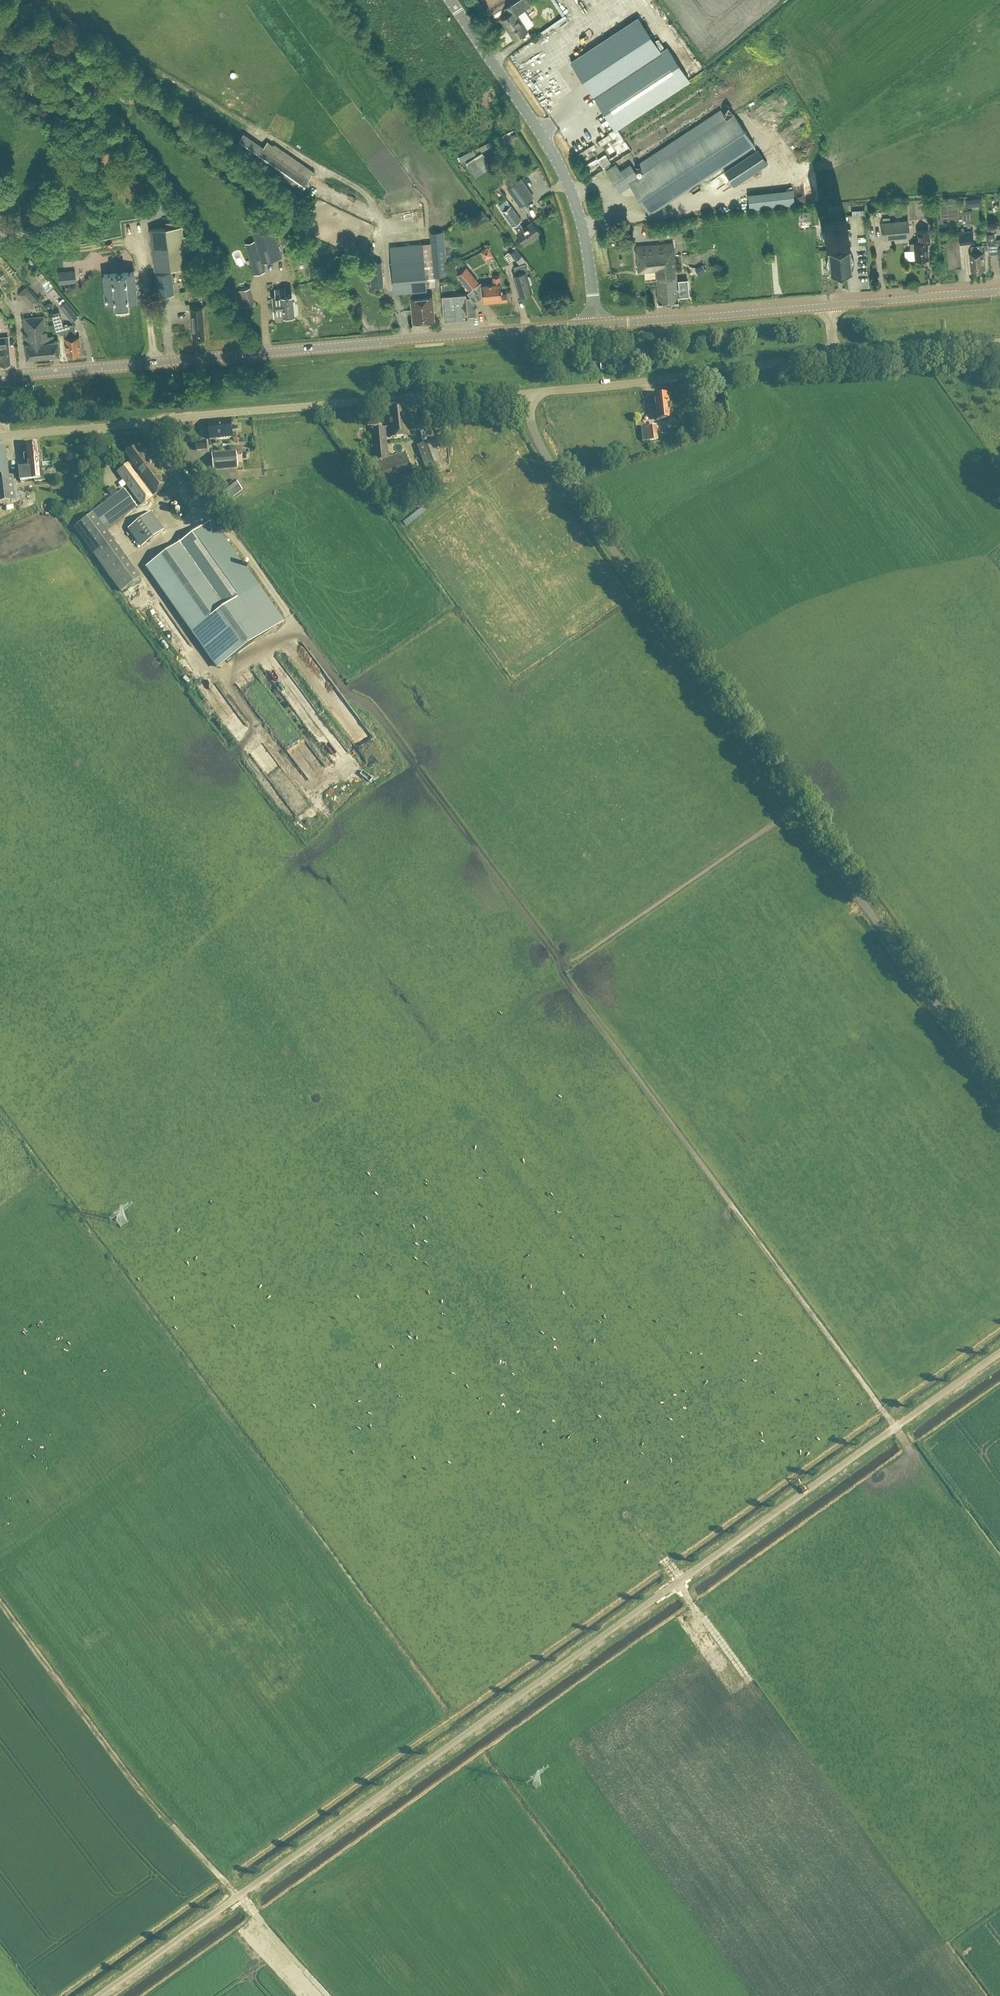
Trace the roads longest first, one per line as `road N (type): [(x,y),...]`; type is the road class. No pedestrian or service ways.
road 1 (unclassified): [(108,1995),(999,1354)]
road 2 (unclassified): [(999,1094),(558,474),(531,423),(526,394)]
road 3 (track): [(350,697),(376,710),(567,963),(800,808)]
road 4 (tertiary): [(0,376),(596,325)]
road 5 (track): [(406,340),(379,209),(368,198),(31,0)]
road 6 (unclassified): [(0,437),(526,394)]
road 7 (unclassified): [(596,325),(572,190),(451,0)]
road 8 (unclassified): [(526,394),(839,361)]
road 9 (tertiary): [(596,325),(830,306)]
road 10 (tertiary): [(830,306),(999,291)]
road 11 (unclassified): [(839,361),(999,344)]

